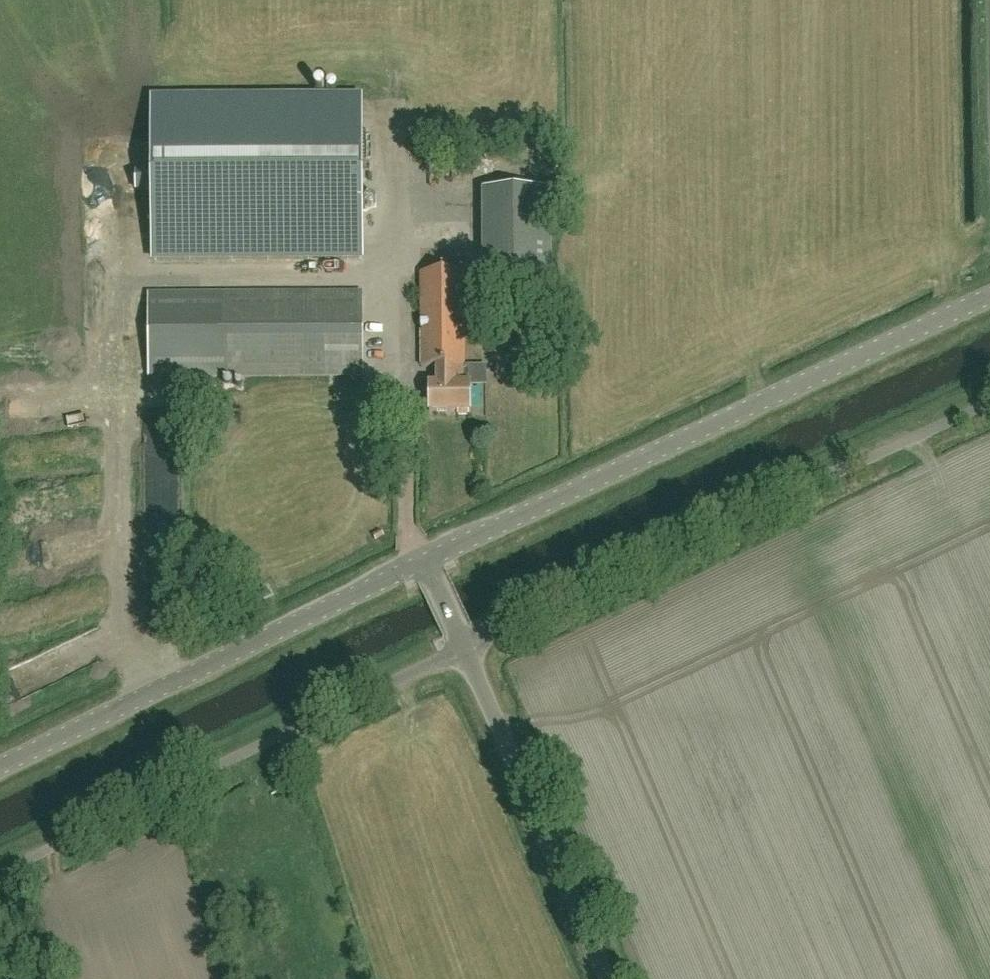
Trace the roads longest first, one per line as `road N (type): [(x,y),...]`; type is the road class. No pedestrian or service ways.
road 1 (unclassified): [(423,563),(989,297)]
road 2 (unclassified): [(462,647),(989,403)]
road 3 (unclassified): [(0,873),(462,647)]
road 4 (unclassified): [(0,769),(423,563)]
road 5 (unclassified): [(609,978),(462,647)]

